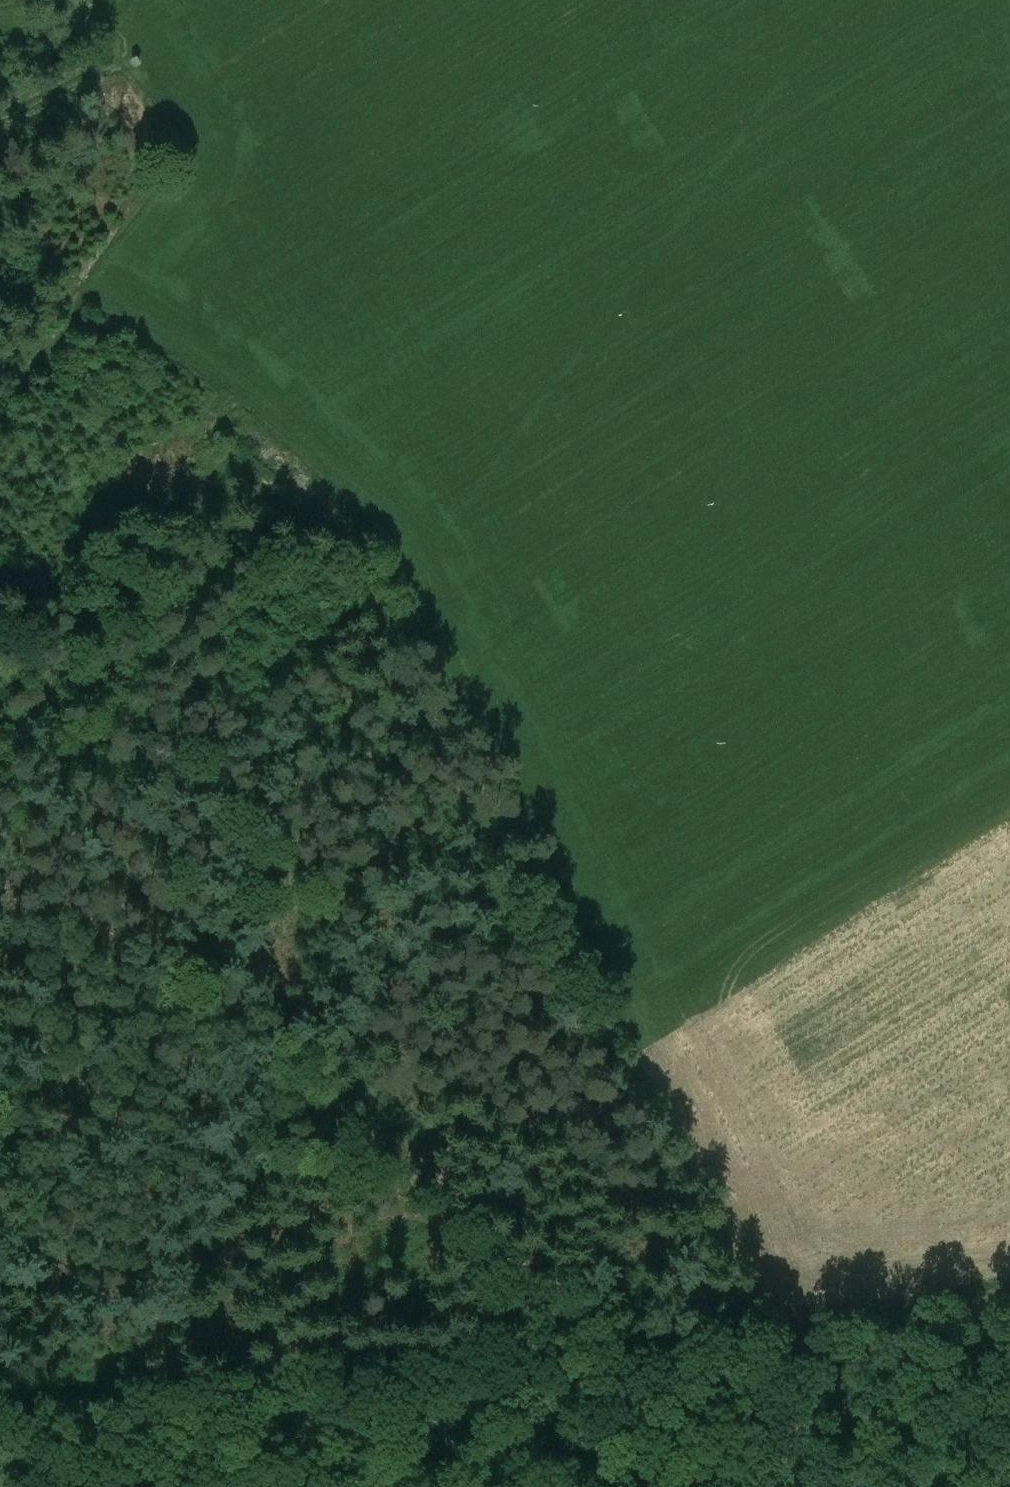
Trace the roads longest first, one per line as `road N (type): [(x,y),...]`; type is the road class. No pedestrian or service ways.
road 1 (track): [(0,1399),(770,1328)]

